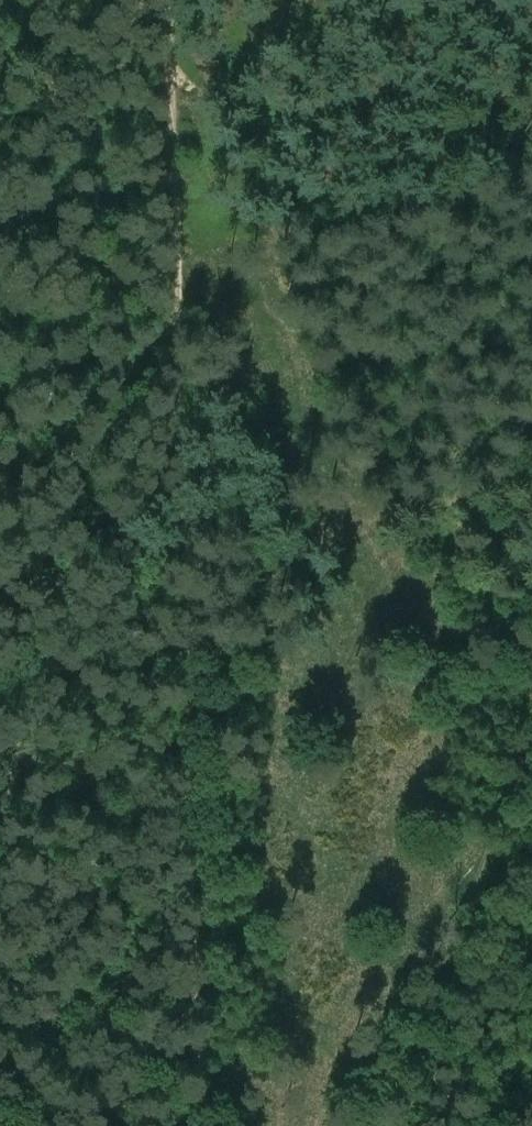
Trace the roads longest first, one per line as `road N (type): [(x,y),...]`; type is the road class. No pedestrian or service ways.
road 1 (track): [(186,1125),(190,598),(174,0)]
road 2 (track): [(189,549),(478,477),(531,471)]
road 3 (track): [(0,862),(185,796)]

